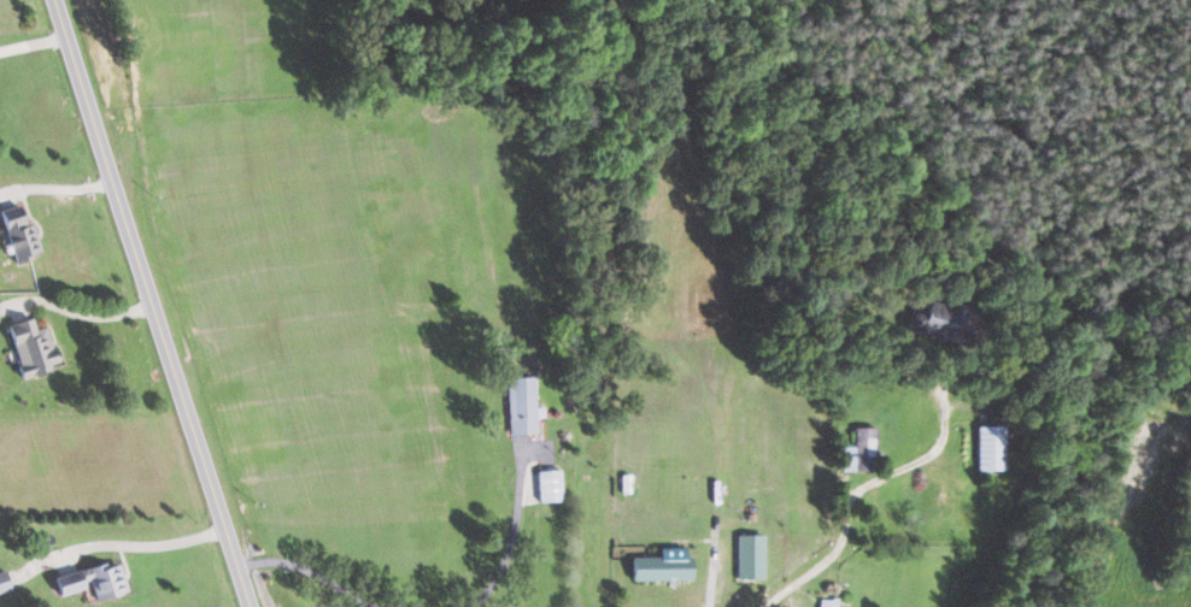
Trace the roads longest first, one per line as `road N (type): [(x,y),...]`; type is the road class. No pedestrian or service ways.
road 1 (secondary): [(253,606),(61,0)]

